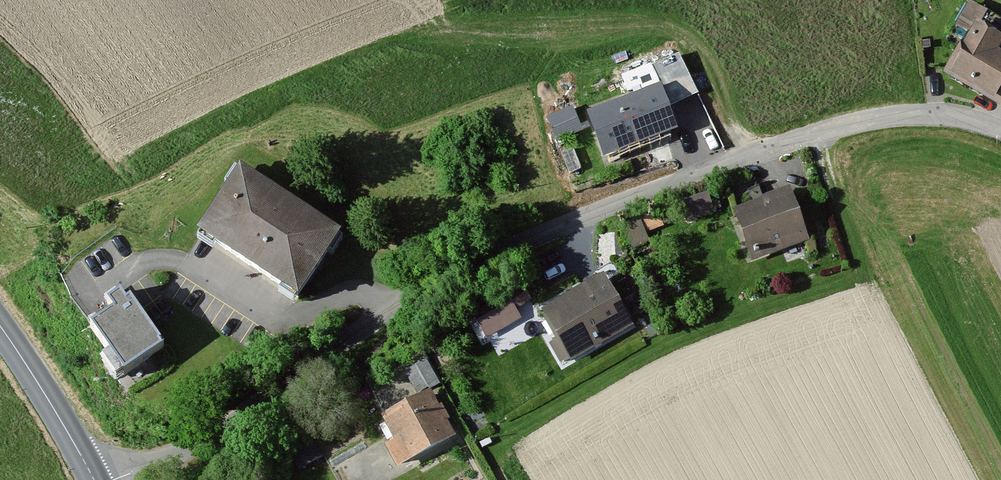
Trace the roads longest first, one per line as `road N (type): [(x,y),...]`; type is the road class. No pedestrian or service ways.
road 1 (residential): [(1000,138),(914,110),(820,116),(707,150),(531,220),(395,318),(116,479)]
road 2 (secondary): [(95,479),(0,325)]

